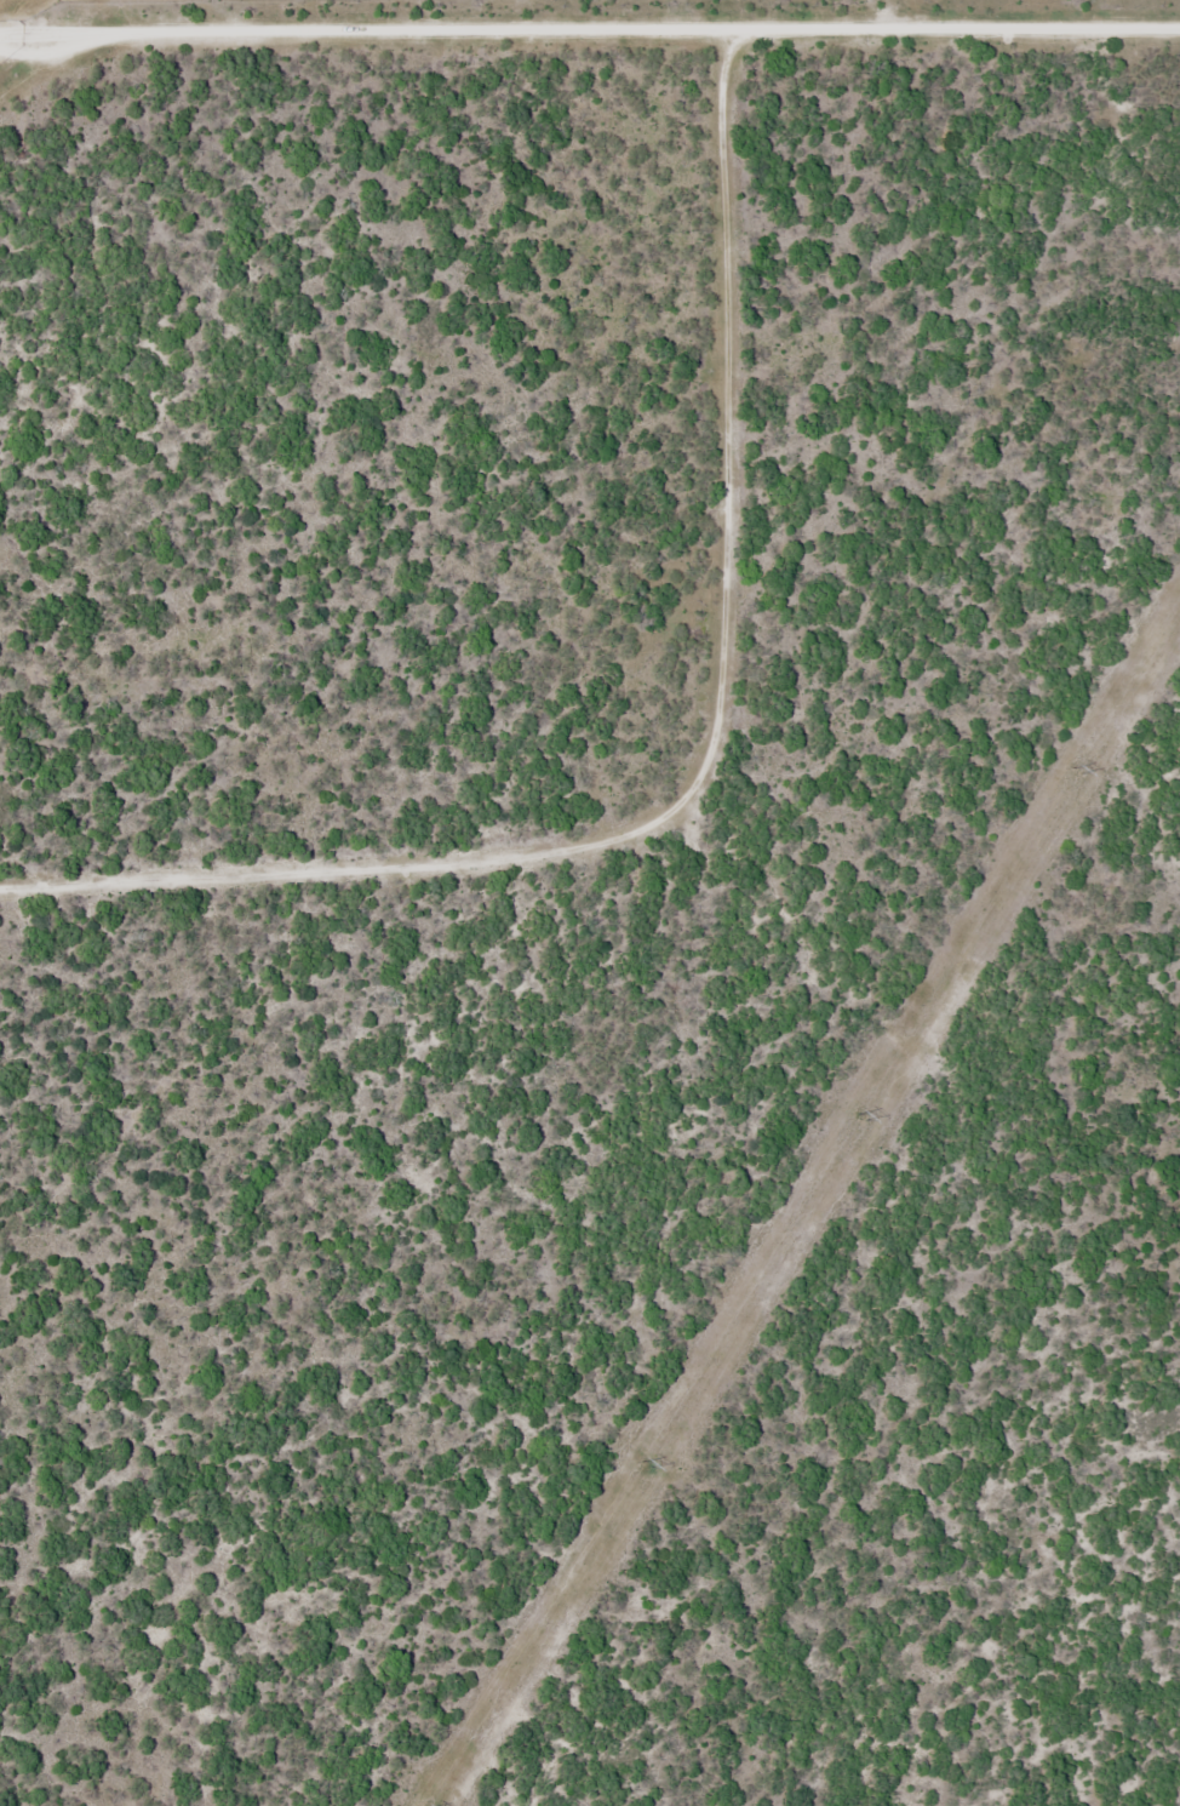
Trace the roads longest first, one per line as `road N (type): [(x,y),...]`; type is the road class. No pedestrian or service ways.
road 1 (residential): [(726,24),(728,679),(711,743),(647,830),(549,882),(0,928)]
road 2 (track): [(0,32),(726,24),(883,15),(1179,18)]

